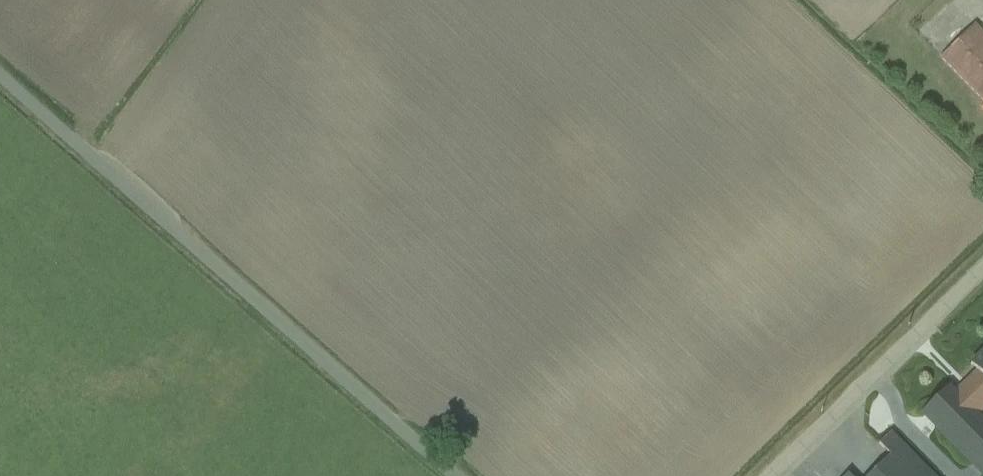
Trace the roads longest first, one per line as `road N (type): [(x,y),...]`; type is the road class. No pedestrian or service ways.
road 1 (unclassified): [(0,75),(458,475)]
road 2 (unclassified): [(770,475),(982,269)]

